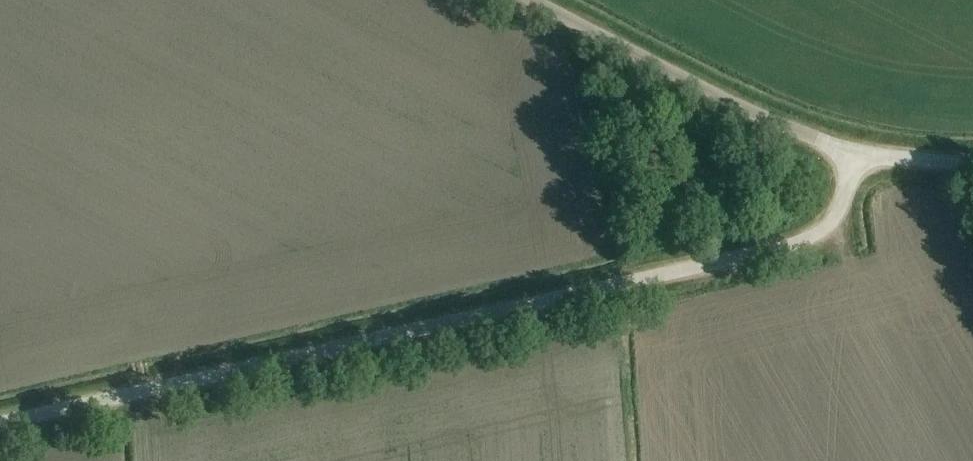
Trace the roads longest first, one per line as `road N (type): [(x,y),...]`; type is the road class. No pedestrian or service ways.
road 1 (unclassified): [(0,422),(783,247),(818,233),(832,216),(854,152)]
road 2 (unclassified): [(854,152),(769,119),(538,0)]

